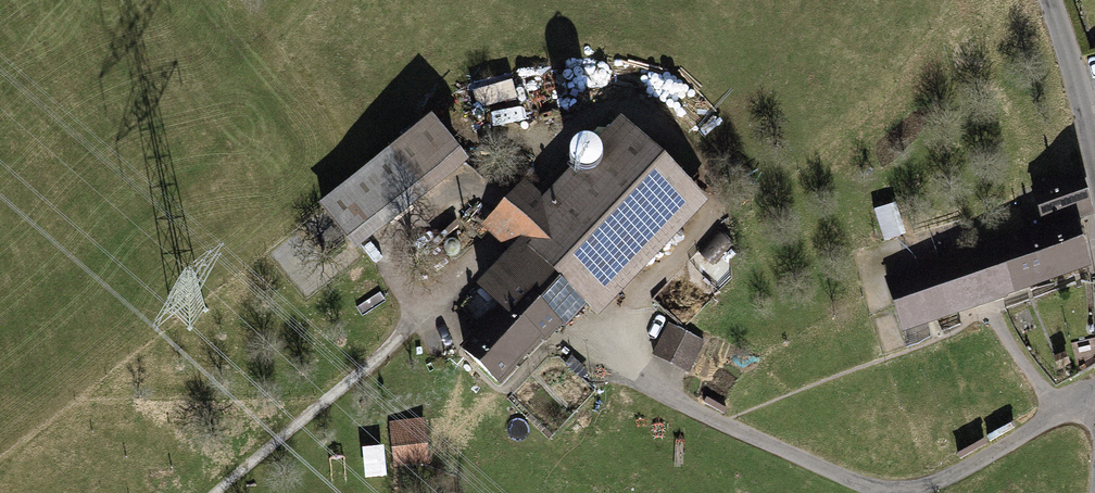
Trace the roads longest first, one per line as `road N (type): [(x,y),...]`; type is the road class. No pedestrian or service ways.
road 1 (track): [(1094,401),(1061,408),(945,476),(890,488),(834,472),(575,340)]
road 2 (tertiary): [(1050,0),(1094,157)]

